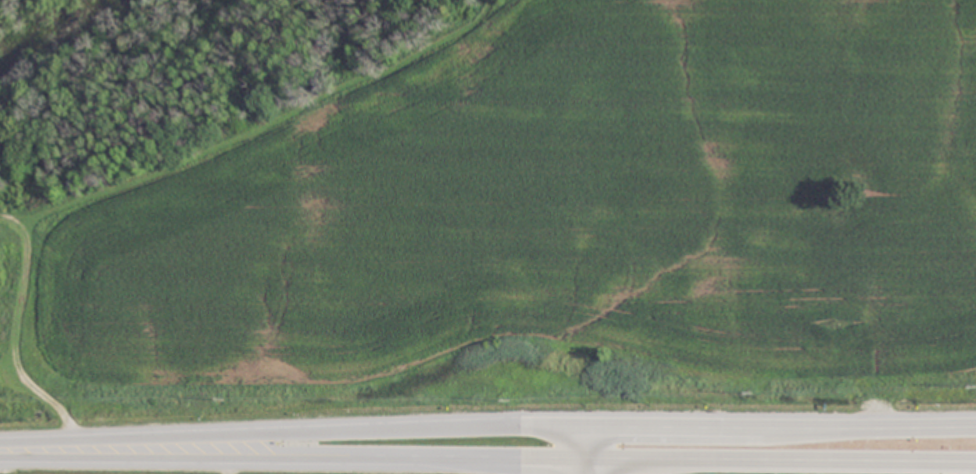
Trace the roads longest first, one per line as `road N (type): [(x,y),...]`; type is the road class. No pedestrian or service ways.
road 1 (primary): [(975,425),(524,427),(0,444)]
road 2 (primary): [(0,456),(594,459)]
road 3 (primary): [(594,459),(975,463)]

